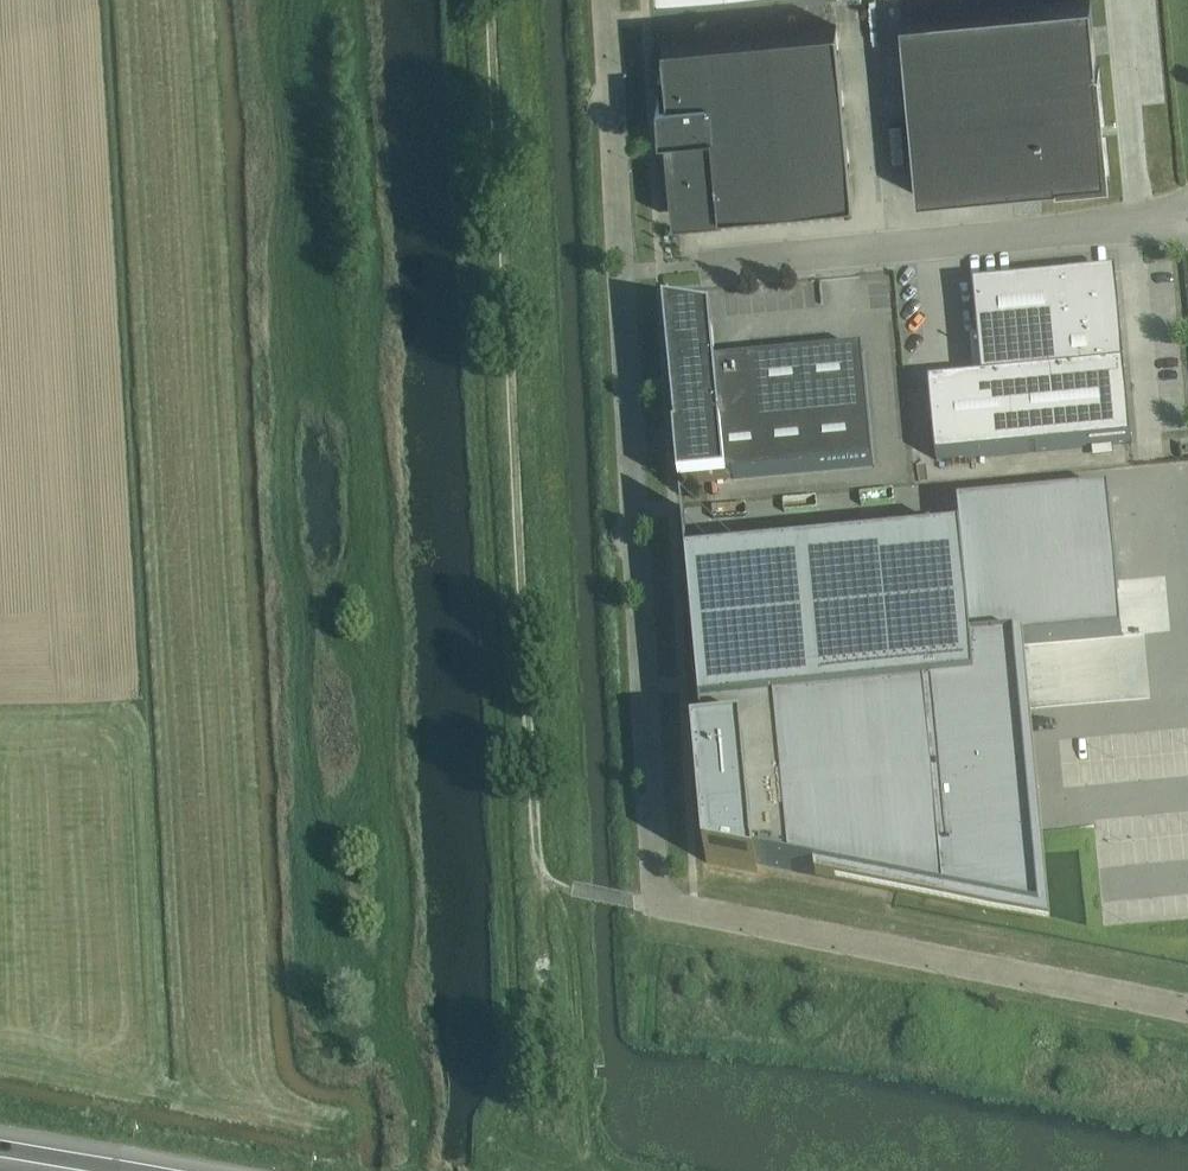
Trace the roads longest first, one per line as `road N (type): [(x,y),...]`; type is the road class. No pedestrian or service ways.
road 1 (track): [(489,0),(538,881),(565,887)]
road 2 (unclassified): [(701,265),(1187,218)]
road 3 (motorway): [(133,1170),(0,1146)]

